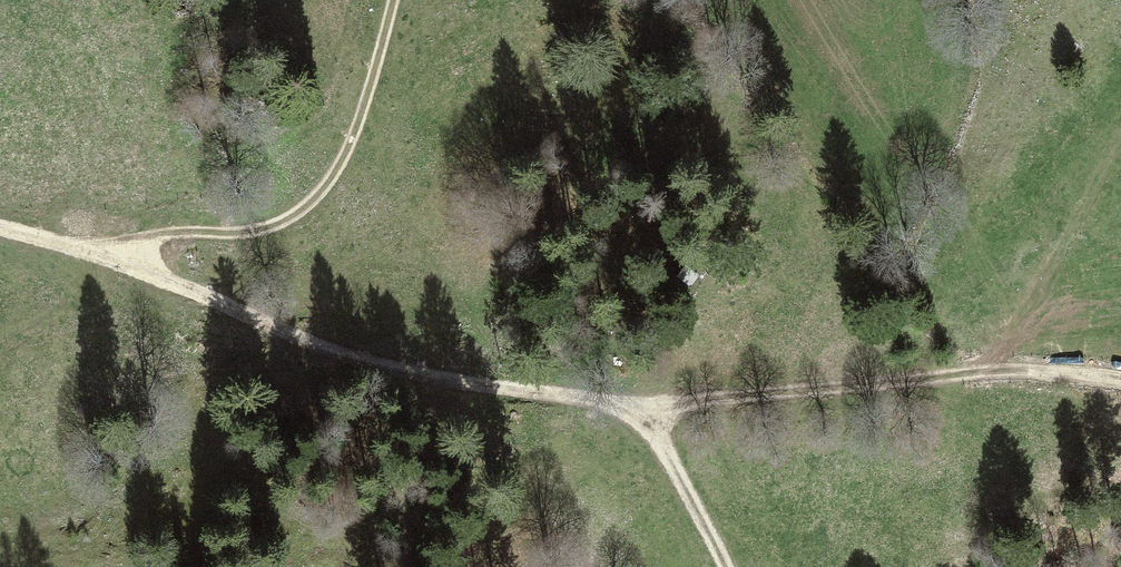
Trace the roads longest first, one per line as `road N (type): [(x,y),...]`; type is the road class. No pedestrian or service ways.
road 1 (track): [(655,411),(382,374),(84,252)]
road 2 (track): [(655,411),(710,396),(866,393),(990,371),(1120,382)]
road 3 (track): [(84,252),(162,237),(255,236),(292,225),(343,161),(395,0)]
road 4 (track): [(720,566),(655,411)]

